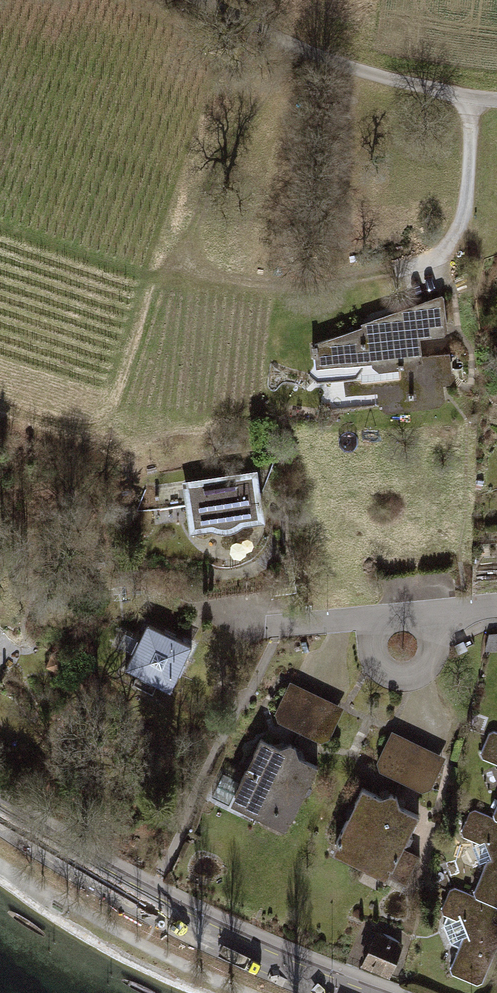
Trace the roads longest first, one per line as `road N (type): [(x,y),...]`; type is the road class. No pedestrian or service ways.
road 1 (secondary): [(0,815),(144,904),(339,992)]
road 2 (residential): [(191,0),(370,80),(496,96)]
road 3 (residential): [(496,608),(241,624)]

